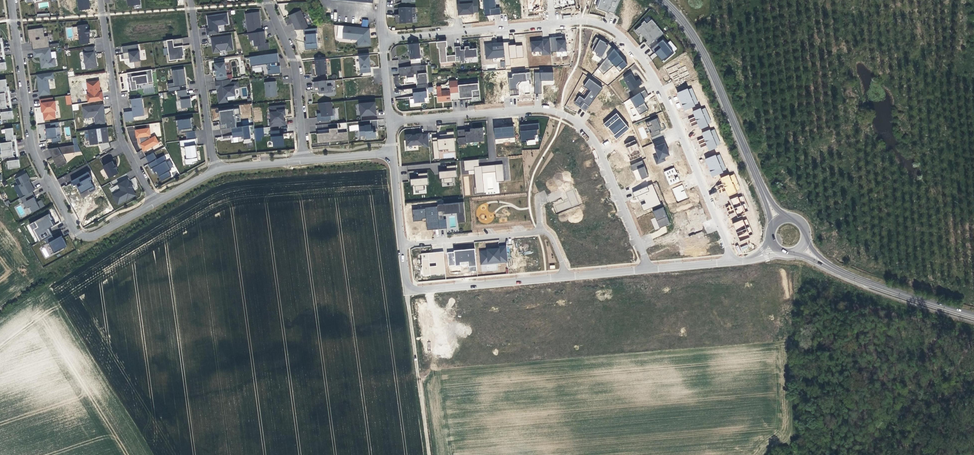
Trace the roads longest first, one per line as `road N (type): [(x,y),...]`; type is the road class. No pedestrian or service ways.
road 1 (residential): [(731,261),(672,113),(624,36),(581,22),(383,39)]
road 2 (residential): [(648,269),(607,162),(580,123),(553,111),(391,120)]
road 3 (residential): [(11,0),(33,153),(85,238)]
road 4 (tertiary): [(761,188),(709,52),(666,0)]
road 5 (residential): [(101,0),(123,146),(154,202)]
road 6 (residential): [(407,290),(414,337),(423,340),(569,326)]
road 7 (residential): [(191,0),(216,170)]
road 8 (residential): [(266,0),(294,62),(304,160)]
road 9 (residential): [(407,290),(565,277)]
road 10 (residential): [(542,230),(402,243)]
road 11 (tertiary): [(973,319),(841,272)]

